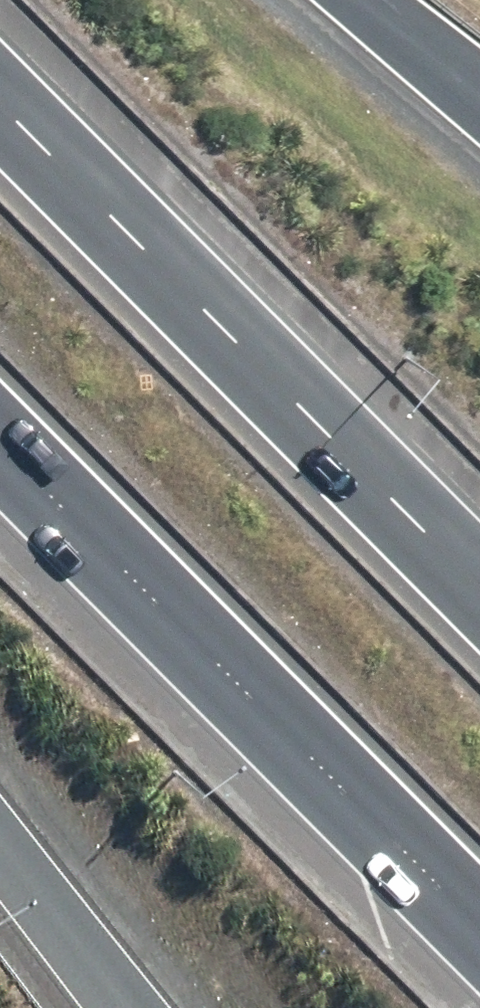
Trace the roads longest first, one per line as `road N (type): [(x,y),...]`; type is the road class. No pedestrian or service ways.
road 1 (motorway): [(479,942),(0,466)]
road 2 (motorway): [(0,122),(479,592)]
road 3 (motorway): [(138,1007),(0,834)]
road 4 (motorway): [(369,0),(479,89)]

